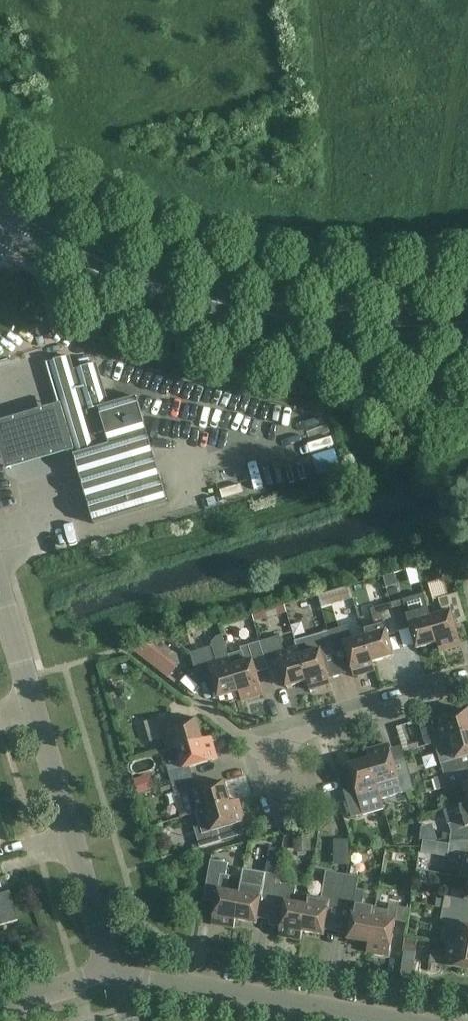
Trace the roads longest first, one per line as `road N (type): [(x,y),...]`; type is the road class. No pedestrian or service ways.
road 1 (tertiary): [(467,322),(338,323),(181,293),(10,212)]
road 2 (residential): [(113,975),(1,598)]
road 3 (residential): [(113,975),(374,1020)]
road 4 (residential): [(294,791),(279,742),(467,686)]

